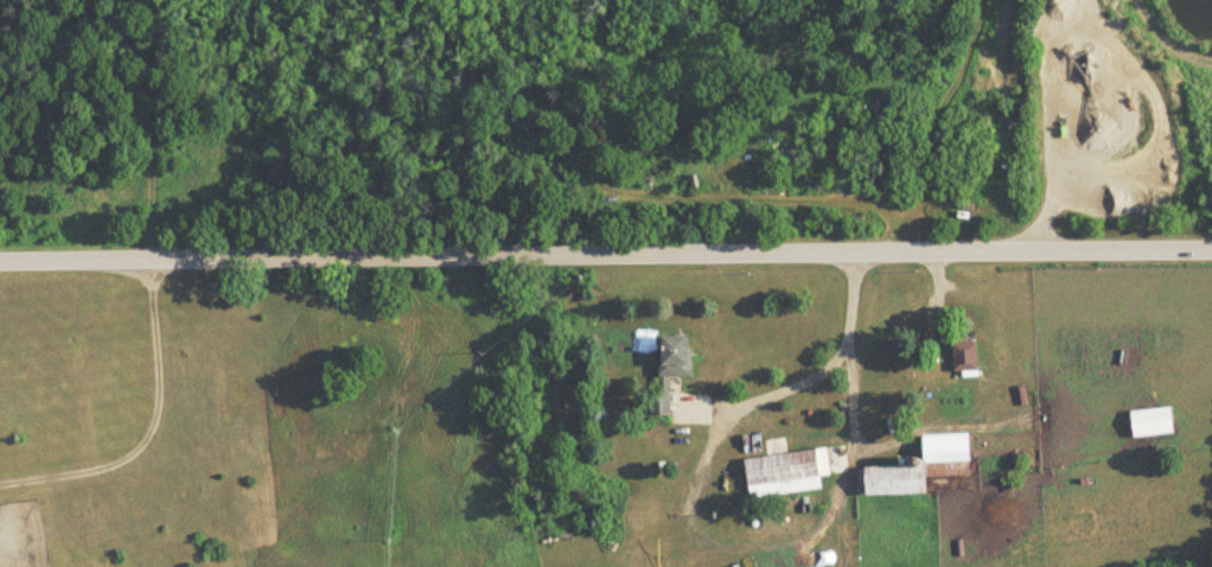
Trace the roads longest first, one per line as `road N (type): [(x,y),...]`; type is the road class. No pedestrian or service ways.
road 1 (residential): [(142,261),(1211,251)]
road 2 (residential): [(0,486),(100,467),(130,447),(146,406),(142,261)]
road 3 (residential): [(142,261),(144,0)]
road 4 (residential): [(0,263),(142,261)]

